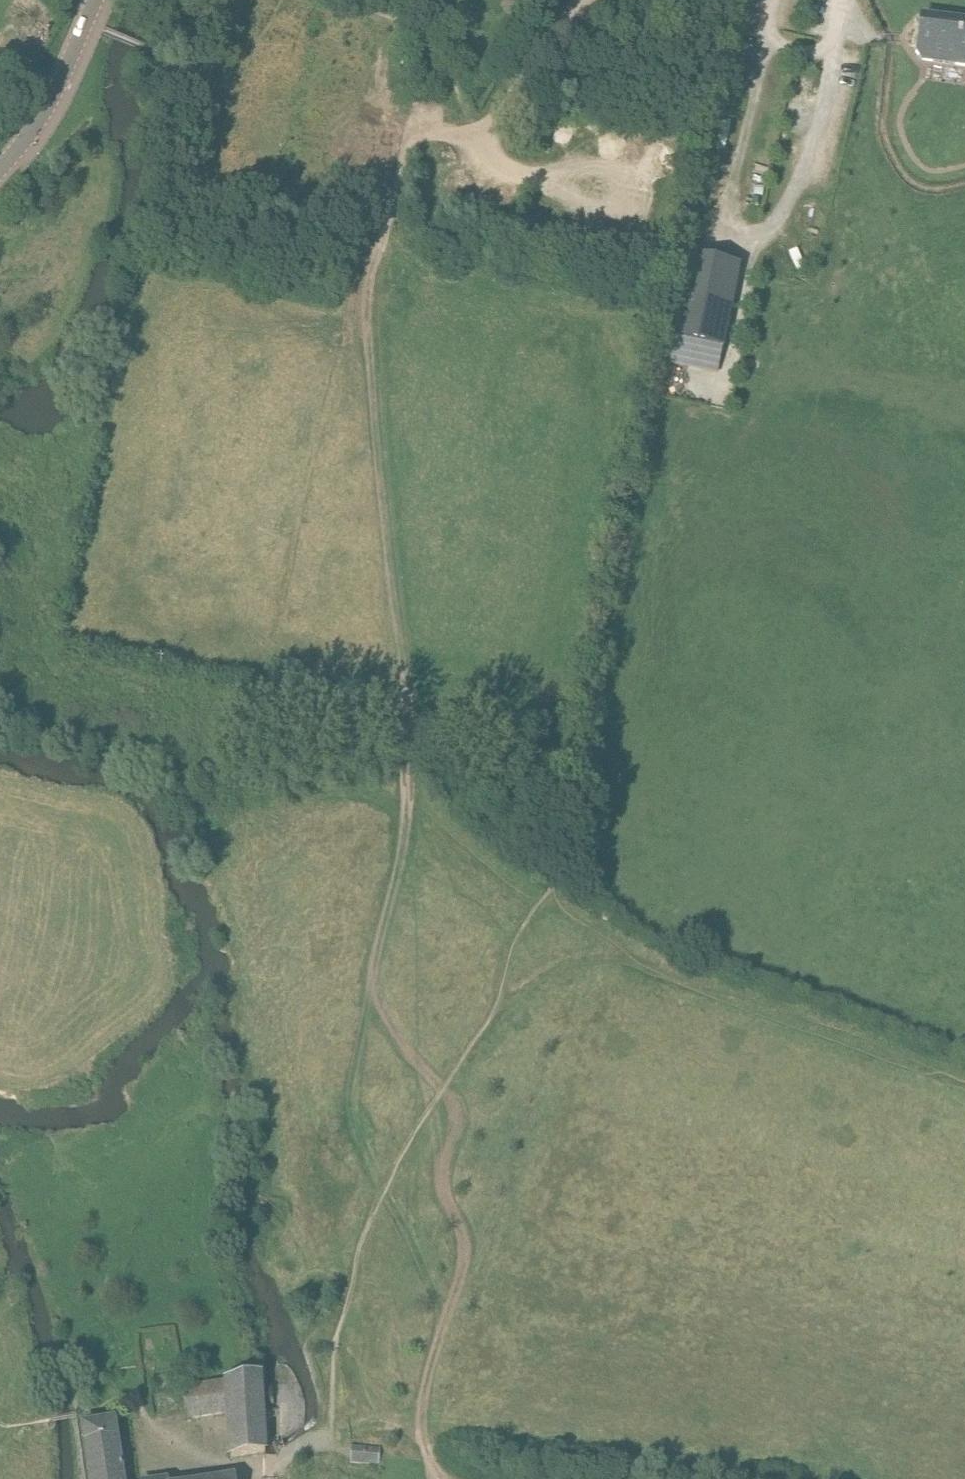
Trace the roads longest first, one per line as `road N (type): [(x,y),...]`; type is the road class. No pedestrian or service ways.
road 1 (track): [(441,1478),(424,1415),(461,1240),(444,1168),(447,1127),(397,998),(409,653),(365,321),(396,187)]
road 2 (track): [(772,33),(762,42),(741,140),(728,226),(740,232),(761,233),(796,195),(823,119),(826,45)]
road 3 (tertiary): [(0,168),(52,98),(95,0)]

